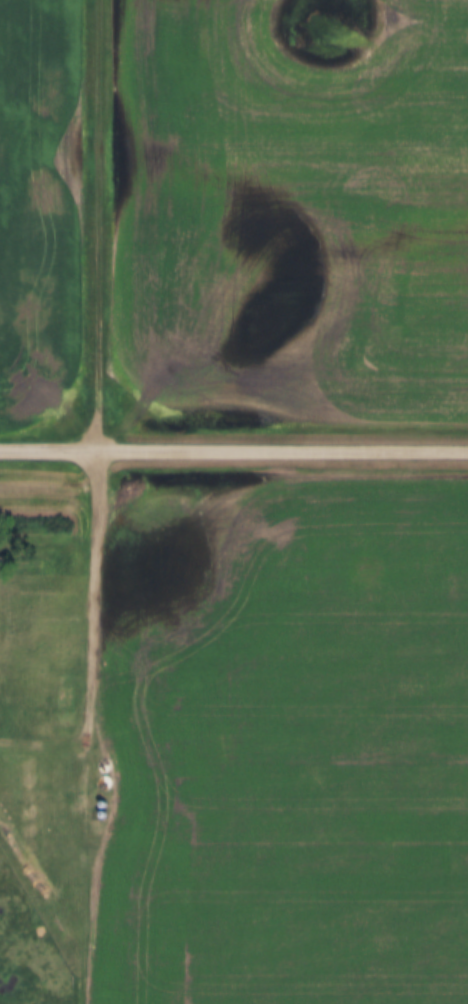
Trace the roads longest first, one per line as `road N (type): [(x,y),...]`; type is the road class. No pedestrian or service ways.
road 1 (residential): [(467,445),(0,446)]
road 2 (track): [(102,0),(99,446)]
road 3 (track): [(82,1003),(86,715)]

